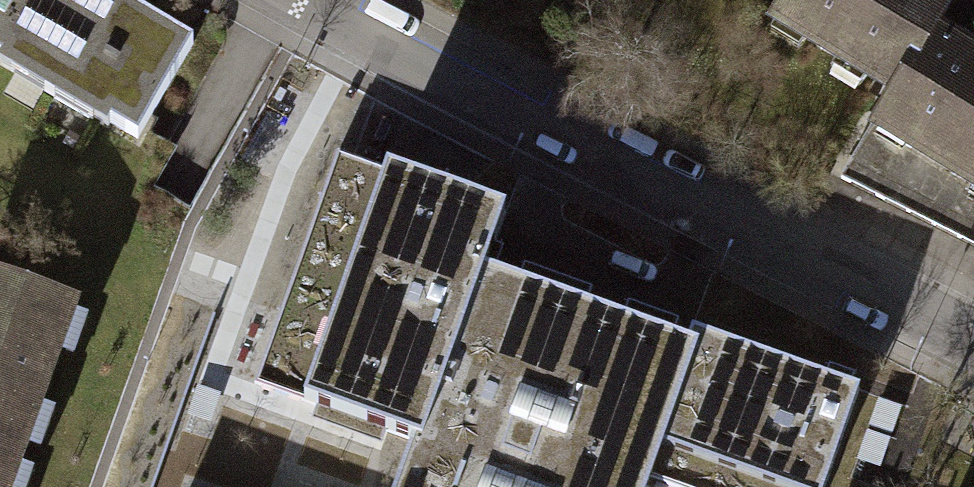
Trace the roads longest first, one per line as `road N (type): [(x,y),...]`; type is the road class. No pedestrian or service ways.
road 1 (residential): [(310,0),(423,67),(973,343)]

